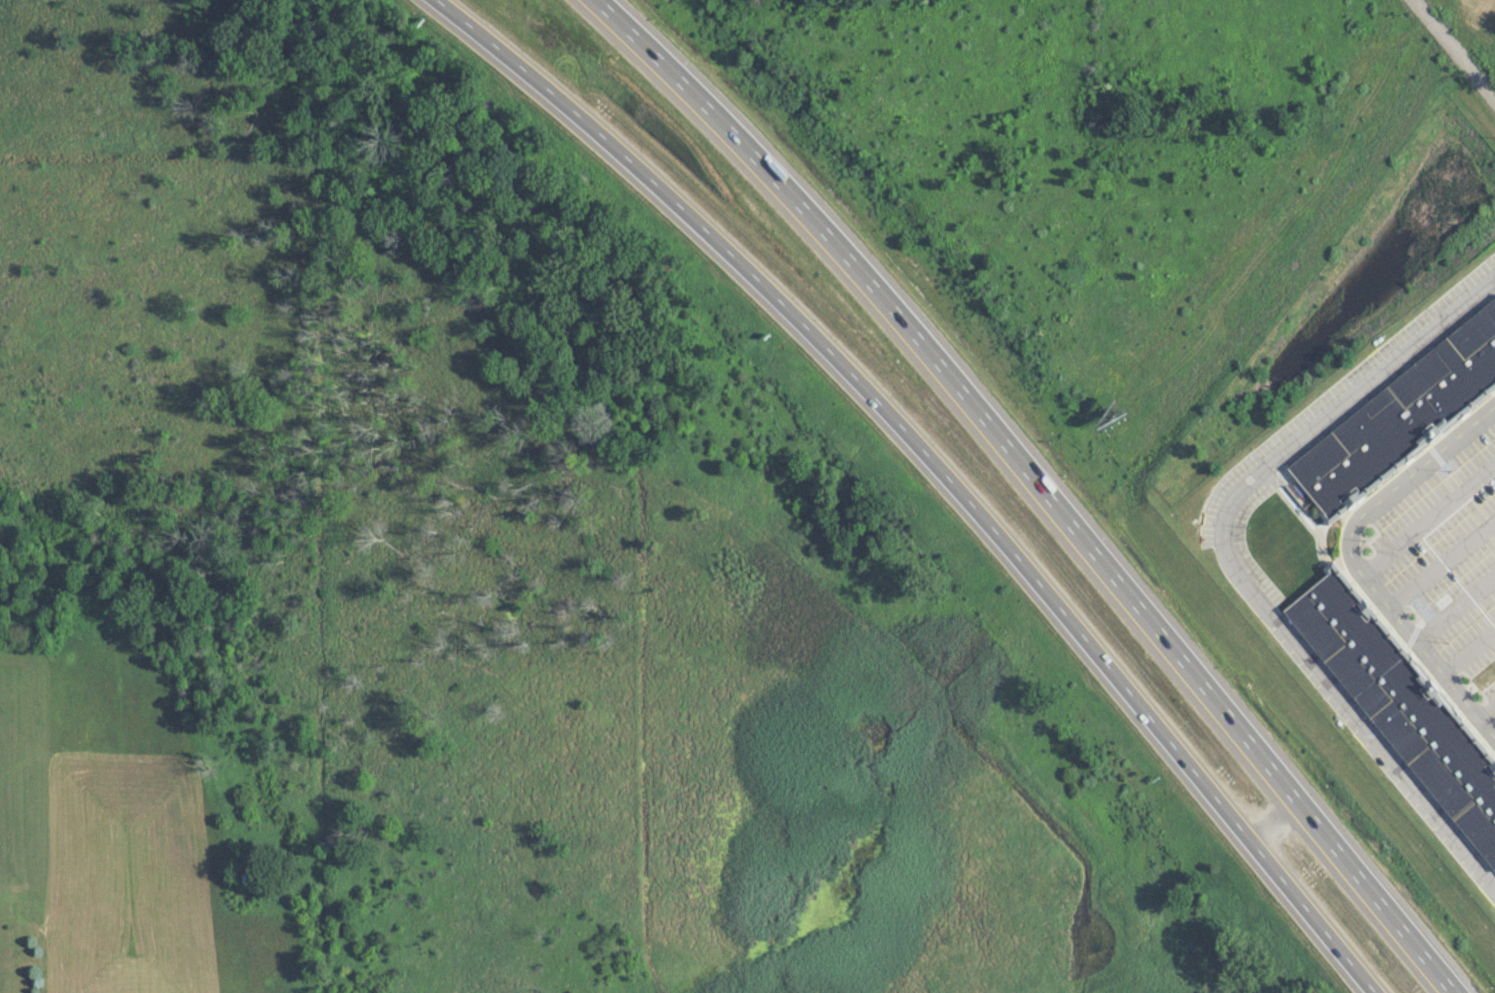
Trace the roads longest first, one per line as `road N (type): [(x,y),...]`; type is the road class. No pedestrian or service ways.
road 1 (motorway): [(430,0),(641,161),(958,478),(1379,992)]
road 2 (motorway): [(1462,992),(878,278),(610,0)]
road 3 (residential): [(1494,98),(1415,0)]

